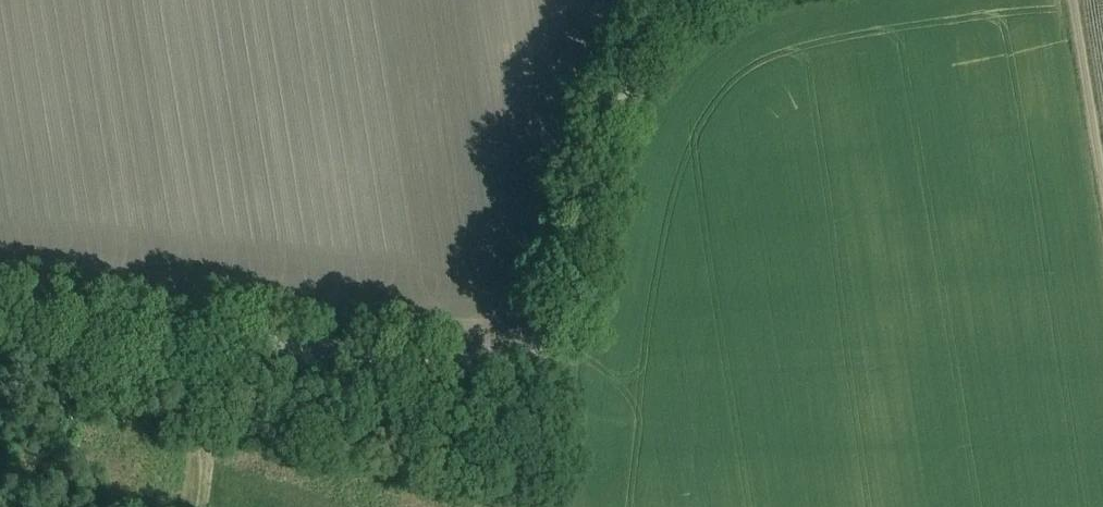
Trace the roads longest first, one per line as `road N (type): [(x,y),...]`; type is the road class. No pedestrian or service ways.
road 1 (unclassified): [(0,322),(465,363),(539,345),(562,312),(609,117),(663,31),(706,0)]
road 2 (track): [(1070,0),(1102,196)]
road 3 (track): [(205,338),(195,506)]

